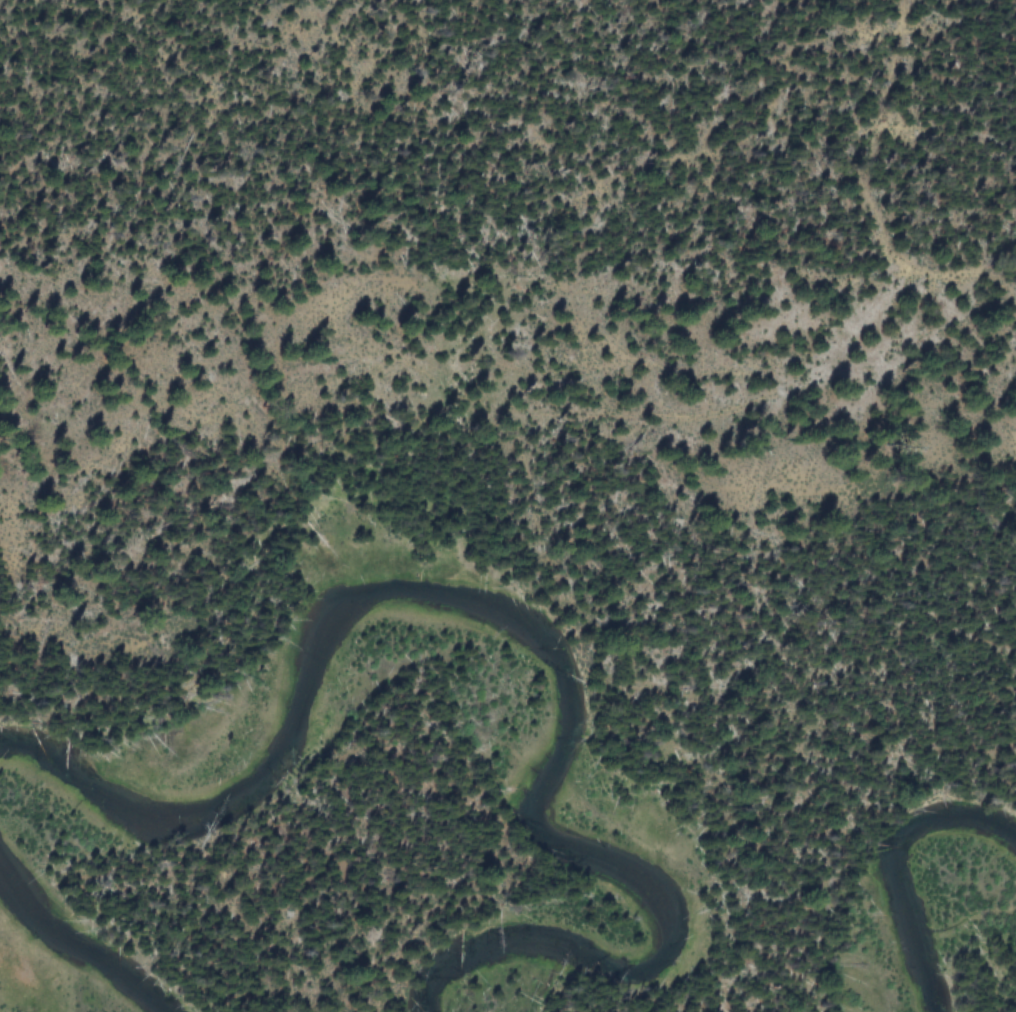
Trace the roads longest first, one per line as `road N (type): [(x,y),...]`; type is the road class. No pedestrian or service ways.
road 1 (track): [(1015,294),(893,267),(855,164),(900,0)]

